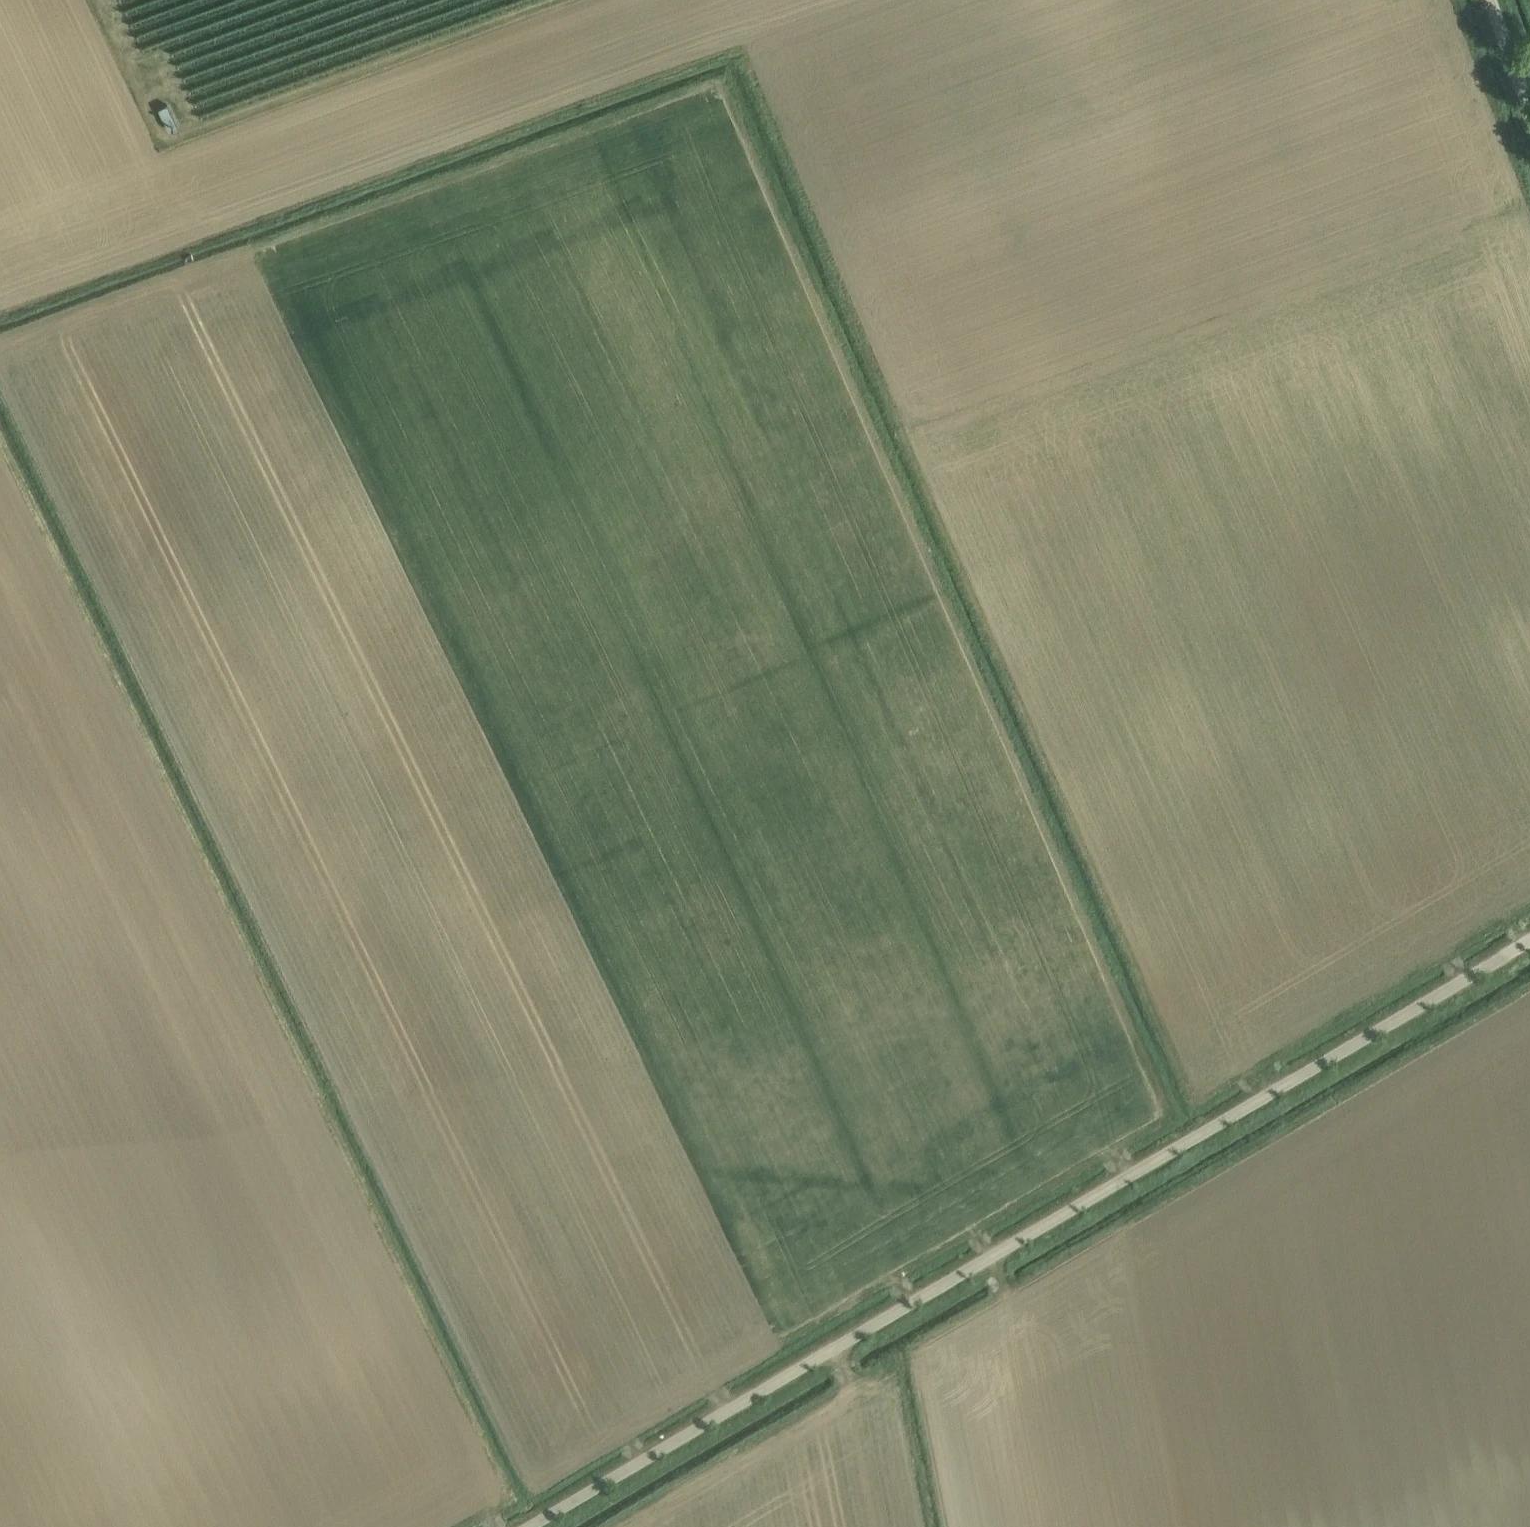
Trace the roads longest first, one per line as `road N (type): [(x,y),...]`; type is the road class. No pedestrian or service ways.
road 1 (unclassified): [(527,1526),(1529,935)]

